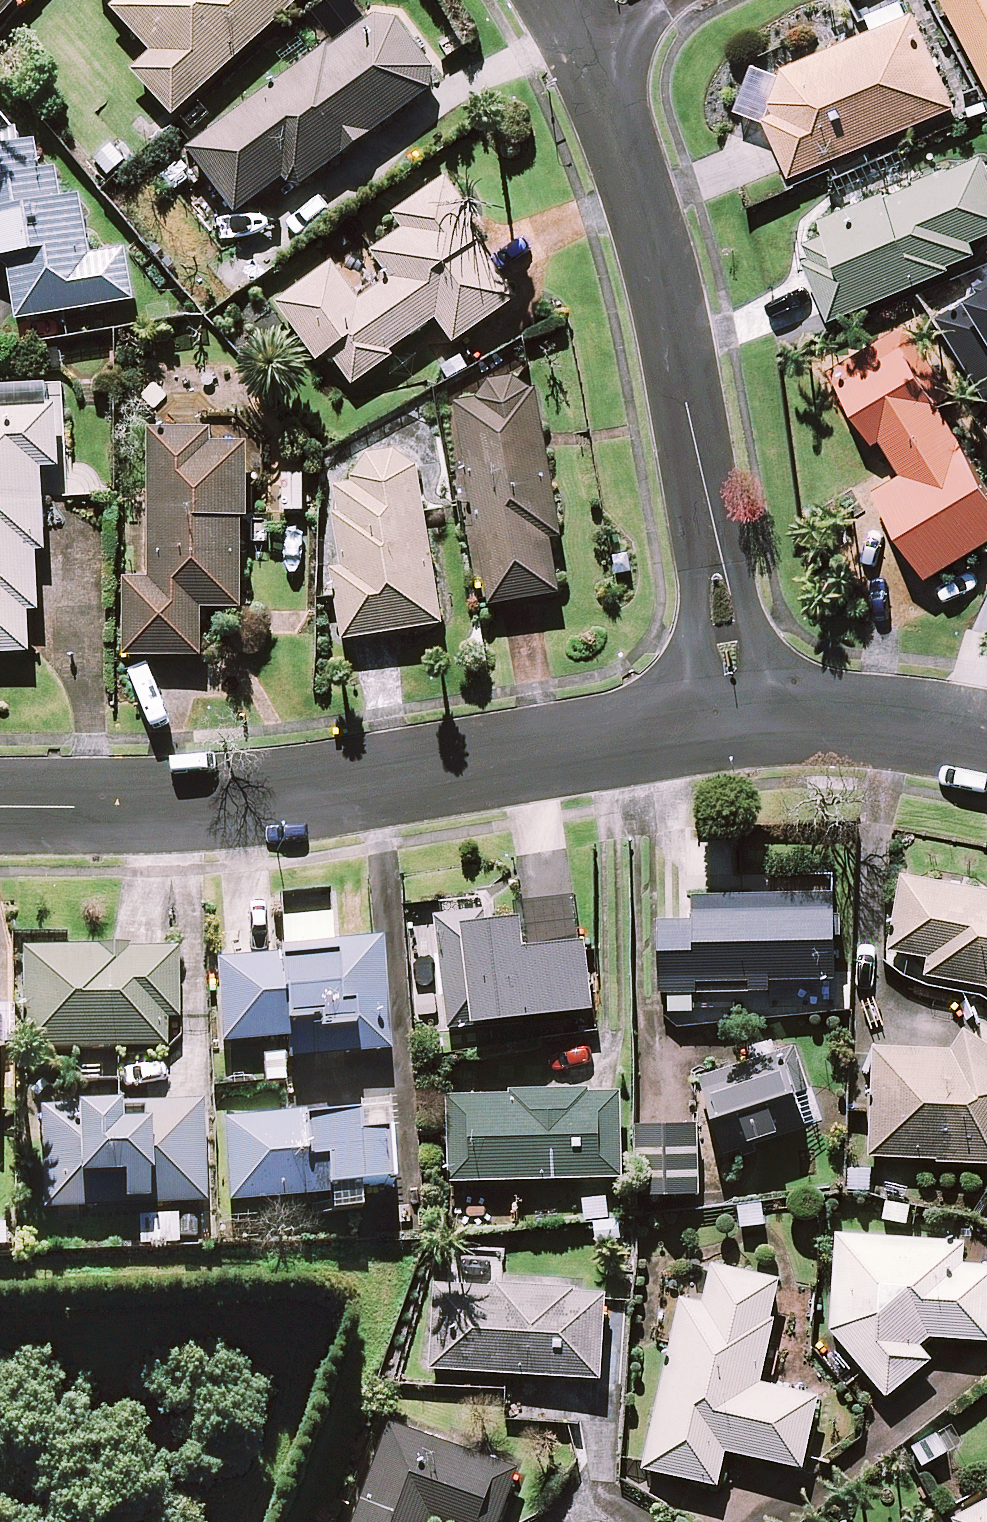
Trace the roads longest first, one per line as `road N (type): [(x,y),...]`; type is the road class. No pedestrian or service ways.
road 1 (residential): [(0,814),(334,796),(753,719)]
road 2 (residential): [(585,22),(660,237),(753,719)]
road 3 (residential): [(753,719),(986,736)]

